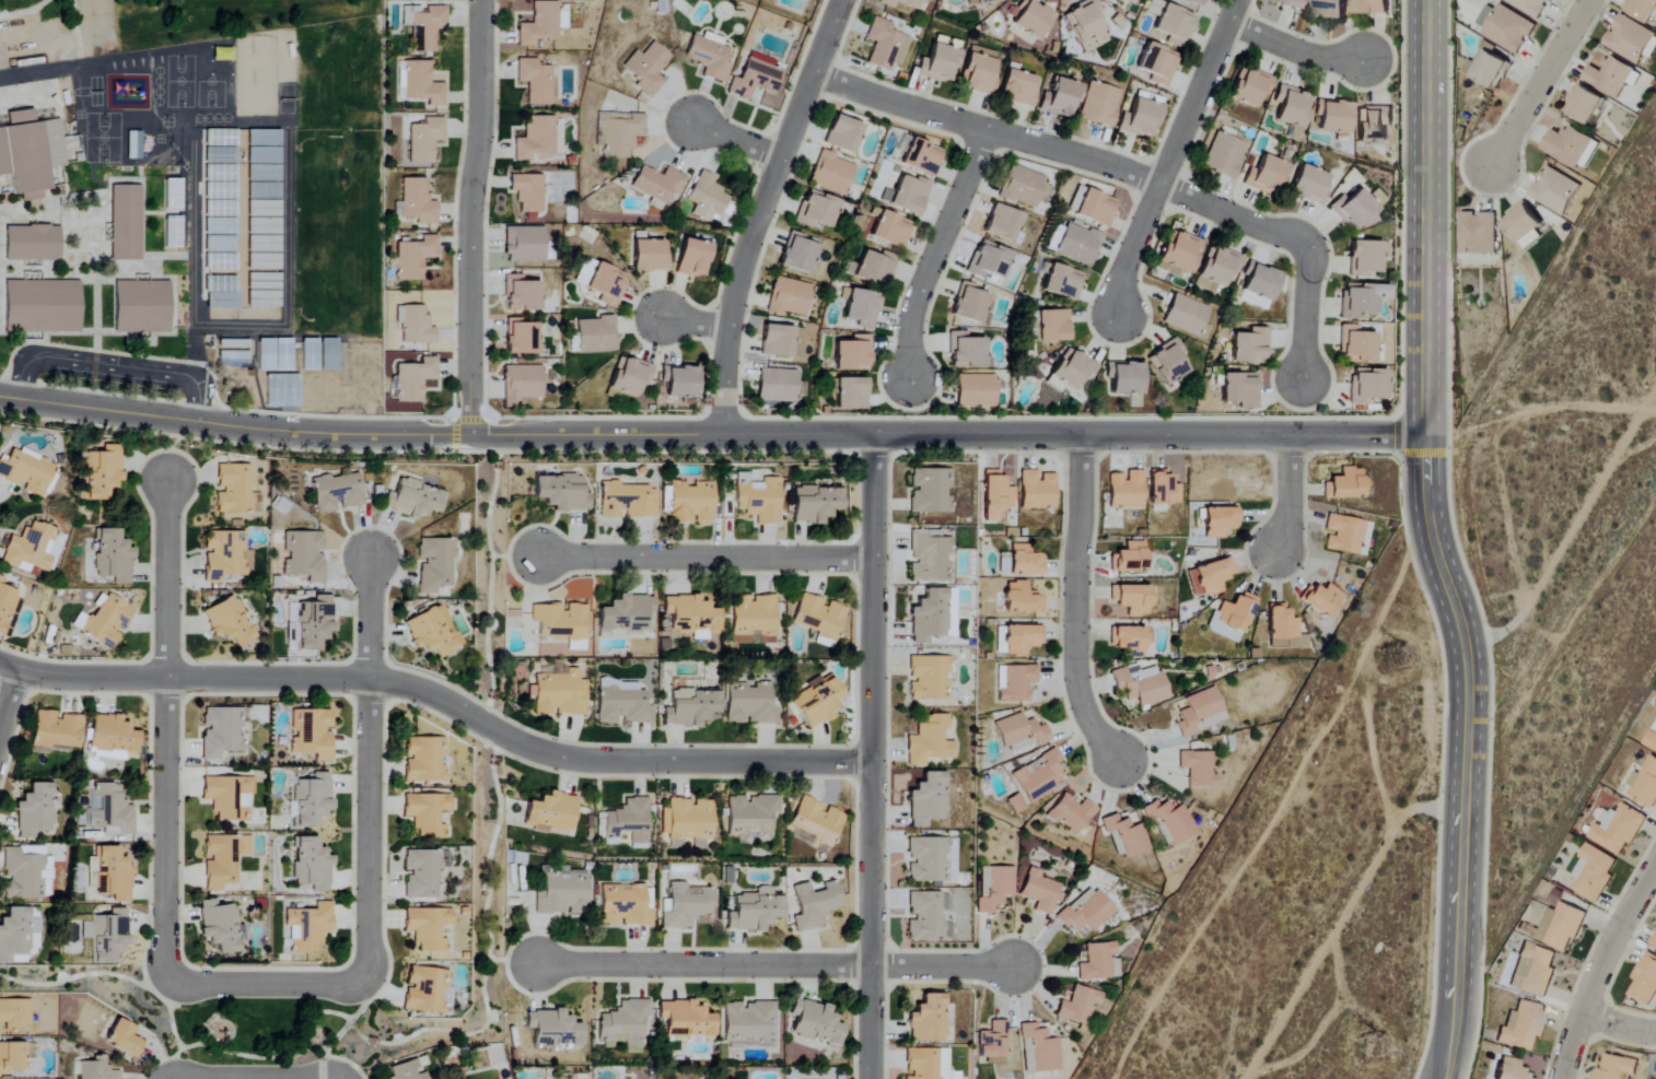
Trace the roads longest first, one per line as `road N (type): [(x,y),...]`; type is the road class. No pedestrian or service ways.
road 1 (tertiary): [(1446,1078),(1456,1016),(1468,668),(1426,504),(1428,0)]
road 2 (residential): [(469,436),(1425,436)]
road 3 (residential): [(0,664),(66,679),(368,679),(454,705),(525,748),(597,763),(872,762)]
road 4 (residential): [(870,1078),(873,435)]
road 5 (residential): [(173,982),(341,985),(362,965),(370,556)]
road 6 (residential): [(812,74),(1099,162),(1309,245)]
road 7 (residential): [(173,982),(164,963),(168,477)]
road 8 (residential): [(532,964),(1018,967)]
road 9 (residential): [(0,397),(273,431),(469,436)]
road 10 (residential): [(724,436),(726,329),(746,256),(843,0)]
road 11 (residential): [(469,436),(480,0)]
road 12 (residential): [(1118,318),(1119,281),(1235,0)]
road 13 (residential): [(536,556),(873,558)]
road 14 (residential): [(1117,757),(1093,727),(1074,666),(1078,435)]
road 15 (residential): [(907,383),(911,330),(930,268),(986,131)]
road 16 (residential): [(1565,1078),(1616,926),(1655,859)]
road 17 (residential): [(1590,0),(1492,169)]
road 18 (residential): [(1227,24),(1308,57),(1361,58)]
road 19 (residential): [(180,1078),(316,1078)]
road 20 (residential): [(1305,378),(1309,245)]

